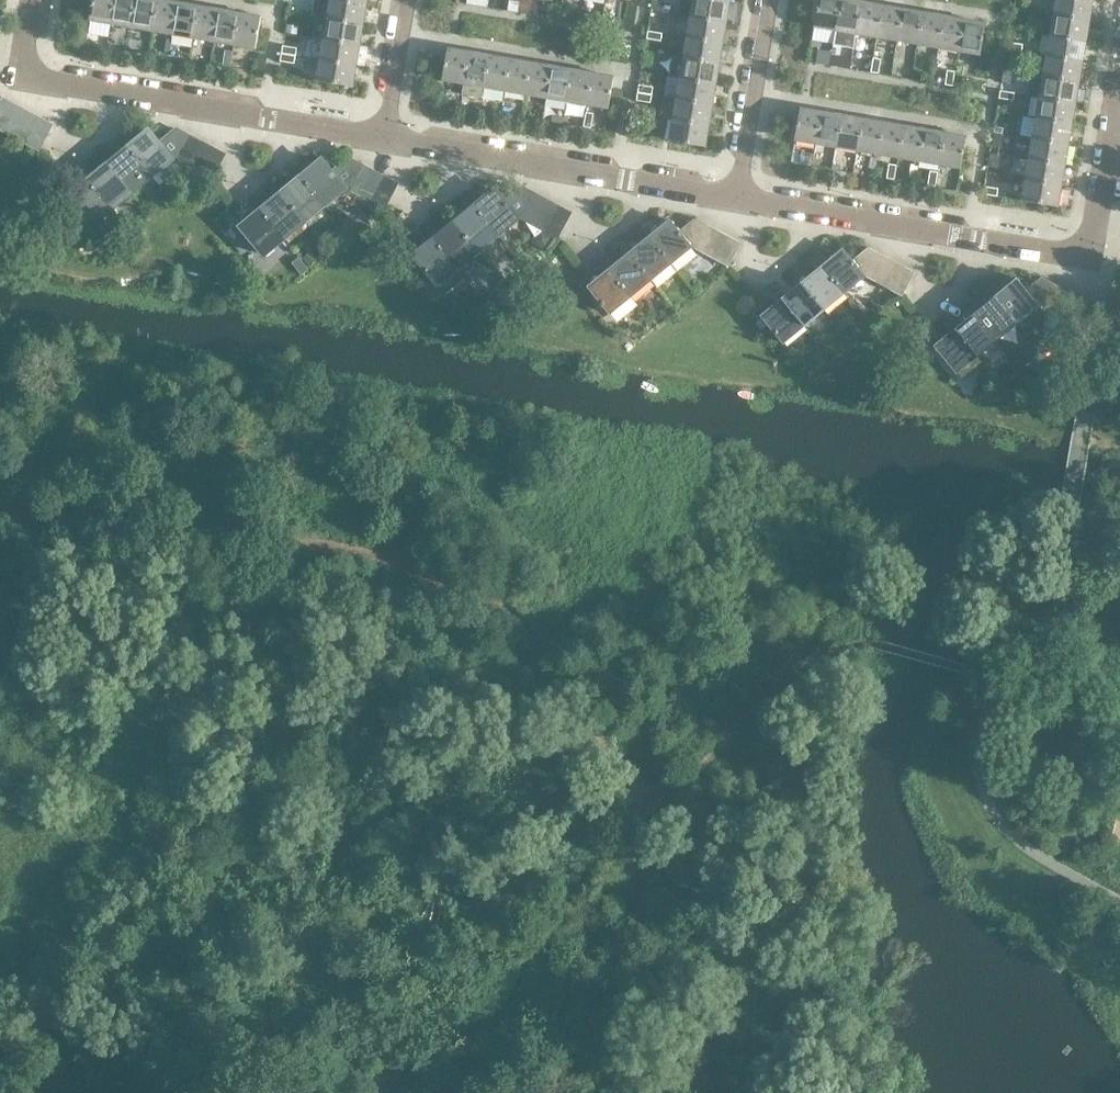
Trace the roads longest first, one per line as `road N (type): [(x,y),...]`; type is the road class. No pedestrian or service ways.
road 1 (residential): [(386,139),(59,84),(34,70),(24,38),(31,0)]
road 2 (residential): [(1093,254),(738,197)]
road 3 (residential): [(738,197),(386,139)]
road 4 (residential): [(738,197),(770,0)]
road 5 (residential): [(1093,254),(1119,91)]
road 6 (residential): [(386,139),(408,0)]

